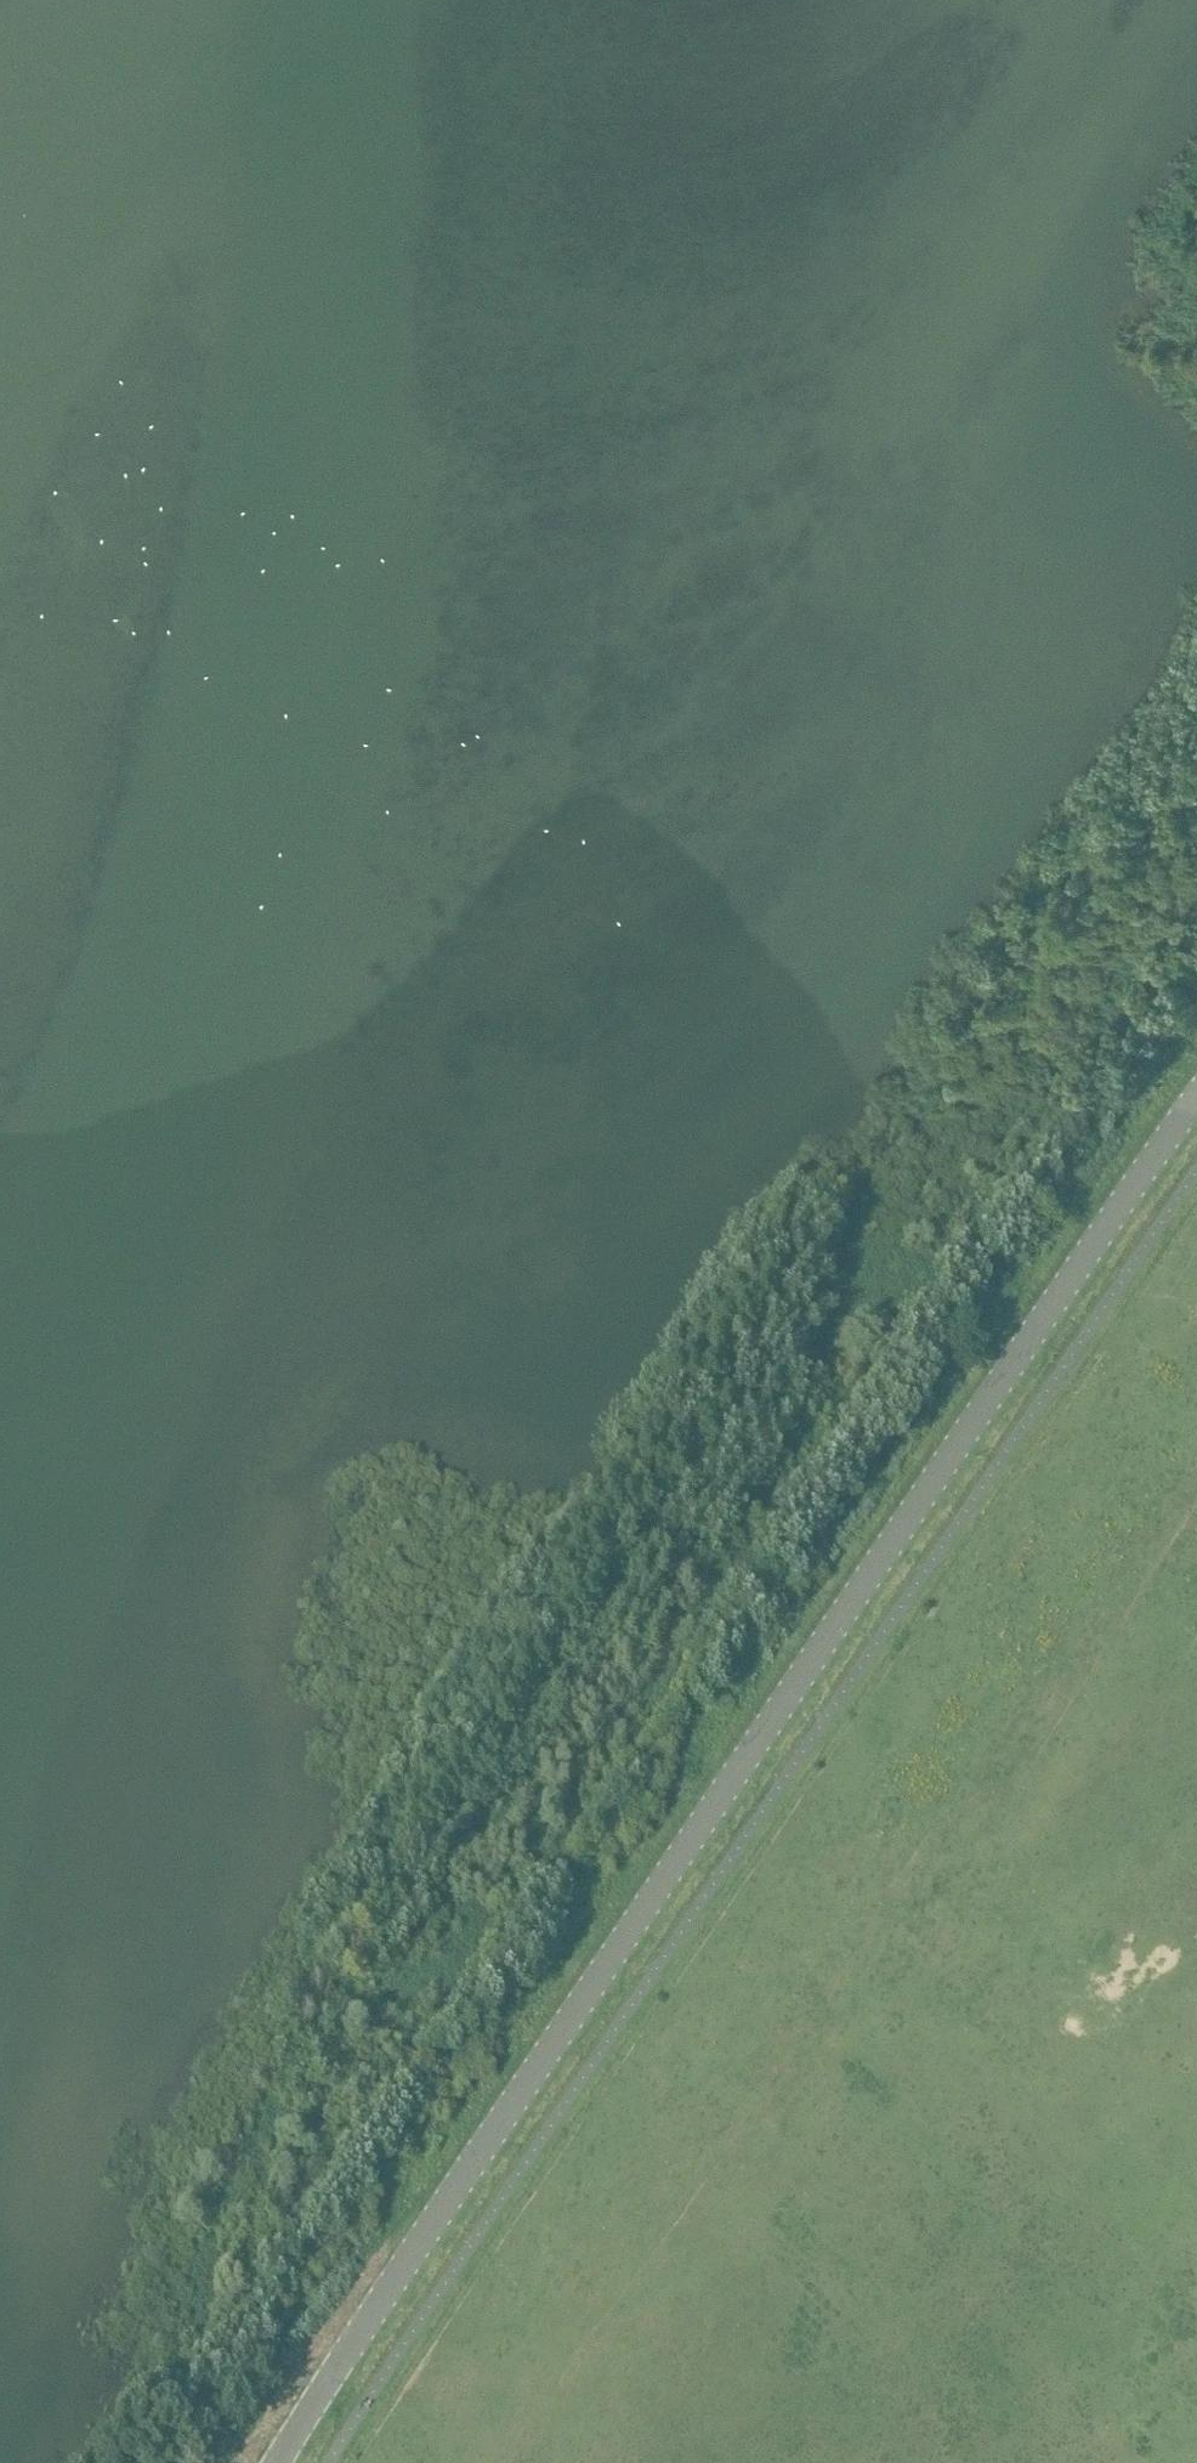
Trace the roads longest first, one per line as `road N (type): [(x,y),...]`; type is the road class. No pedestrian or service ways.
road 1 (tertiary): [(279,2462),(417,2248),(1196,1099)]

